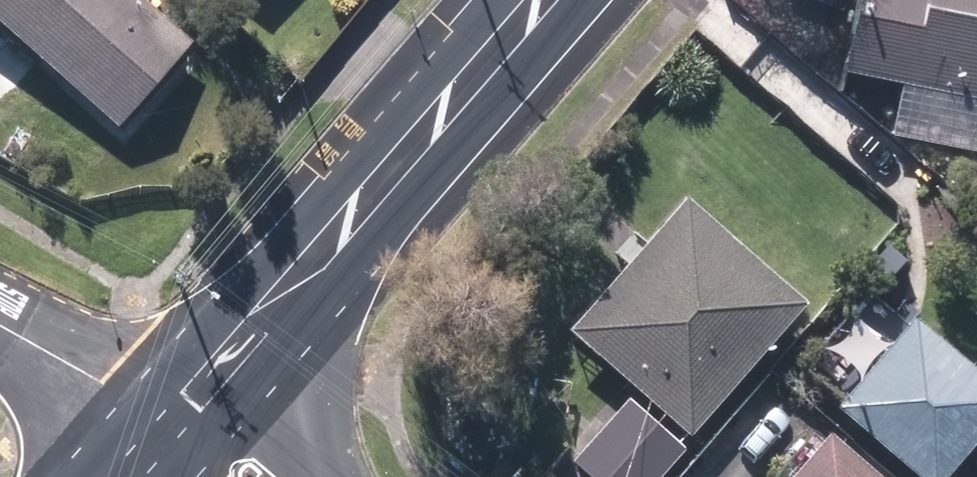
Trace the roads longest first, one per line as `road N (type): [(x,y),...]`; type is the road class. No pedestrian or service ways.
road 1 (secondary): [(163,426),(534,0)]
road 2 (residential): [(163,426),(0,331)]

